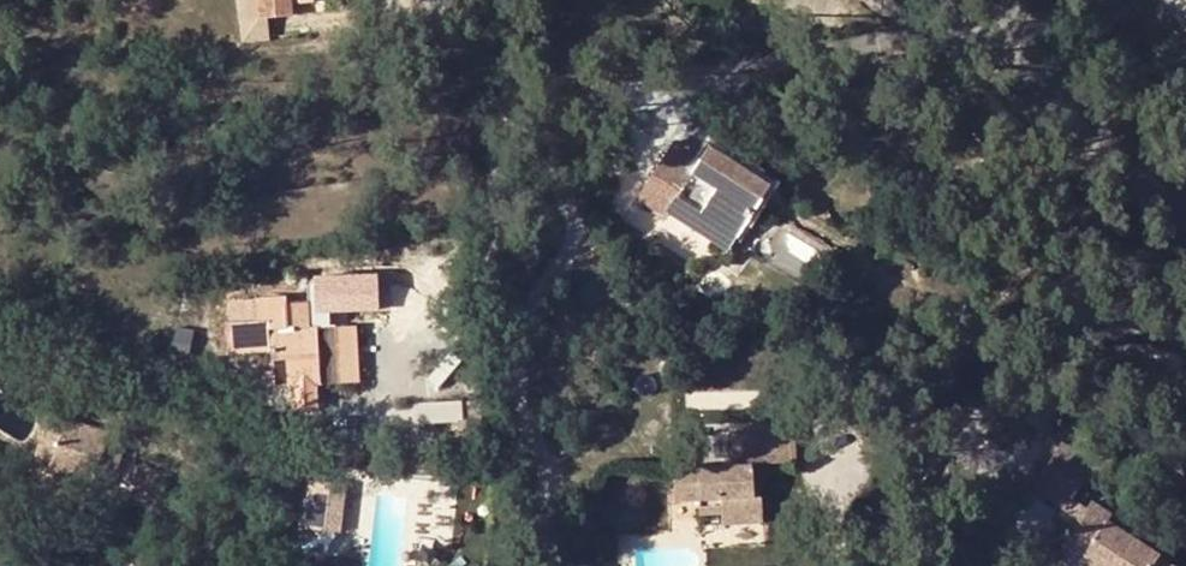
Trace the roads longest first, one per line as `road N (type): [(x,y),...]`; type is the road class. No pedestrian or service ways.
road 1 (residential): [(530,565),(538,505),(522,390),(543,297),(574,243),(509,0)]
road 2 (residential): [(985,0),(1038,78),(1185,237)]

